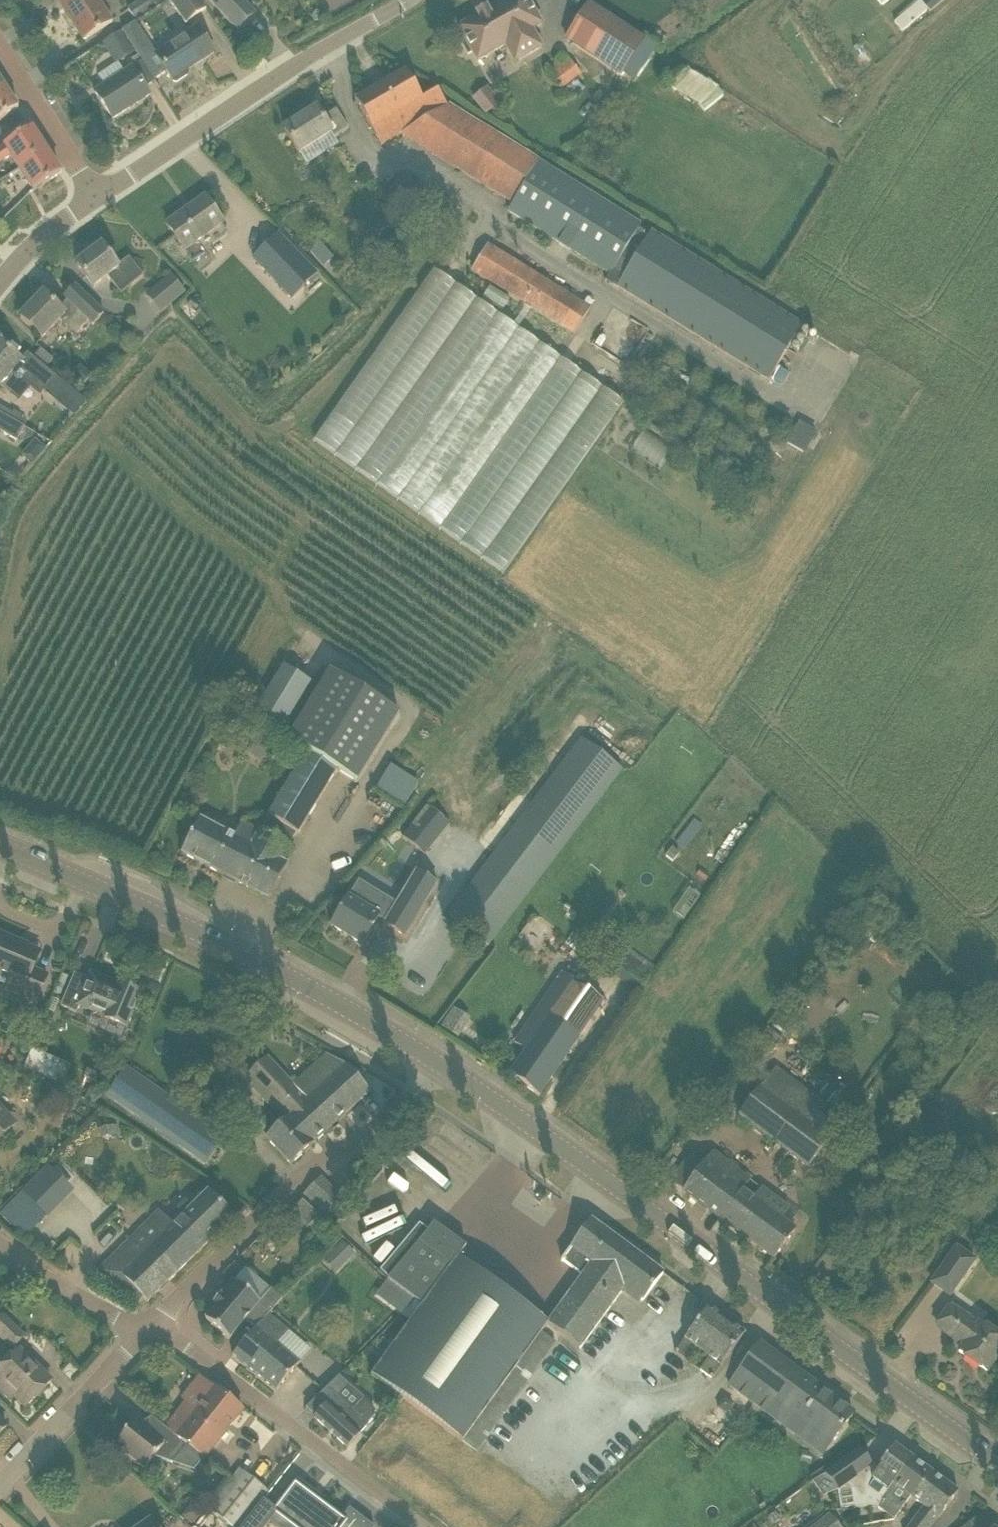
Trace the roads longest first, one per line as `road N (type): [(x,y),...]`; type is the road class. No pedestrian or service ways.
road 1 (secondary): [(997,1469),(431,1063)]
road 2 (secondary): [(431,1063),(257,962),(0,847)]
road 3 (unclassified): [(167,1333),(298,1173),(431,1063)]
road 4 (residential): [(95,200),(397,8)]
road 5 (residential): [(421,1526),(167,1333)]
road 6 (unclassified): [(0,1477),(167,1333)]
road 7 (residential): [(167,1333),(0,1247)]
road 8 (residential): [(95,200),(0,55)]
road 9 (residential): [(0,281),(95,200)]

